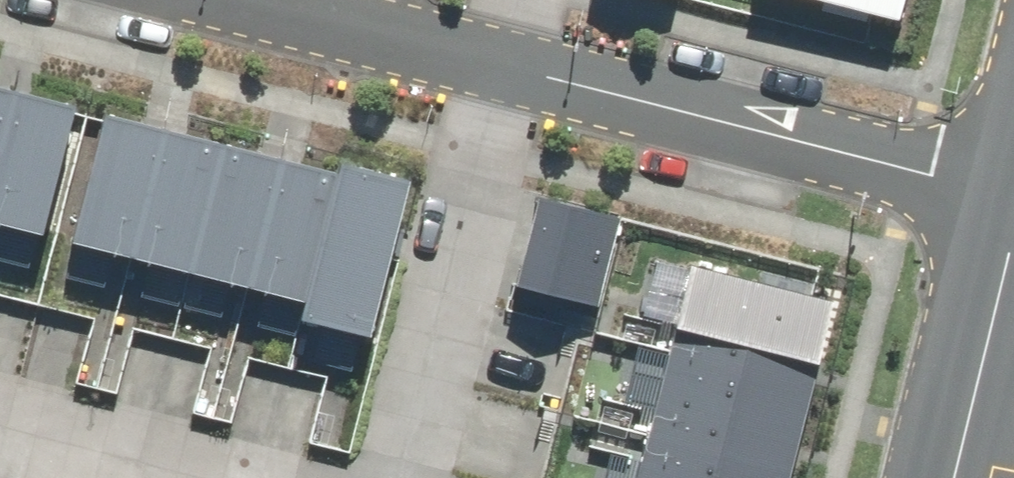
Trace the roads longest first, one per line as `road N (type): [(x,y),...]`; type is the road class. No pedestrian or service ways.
road 1 (residential): [(1013,200),(491,72)]
road 2 (residential): [(381,477),(491,72)]
road 3 (residential): [(491,72),(198,0)]
road 4 (tertiary): [(962,477),(1013,275)]
road 5 (residential): [(0,438),(183,477)]

